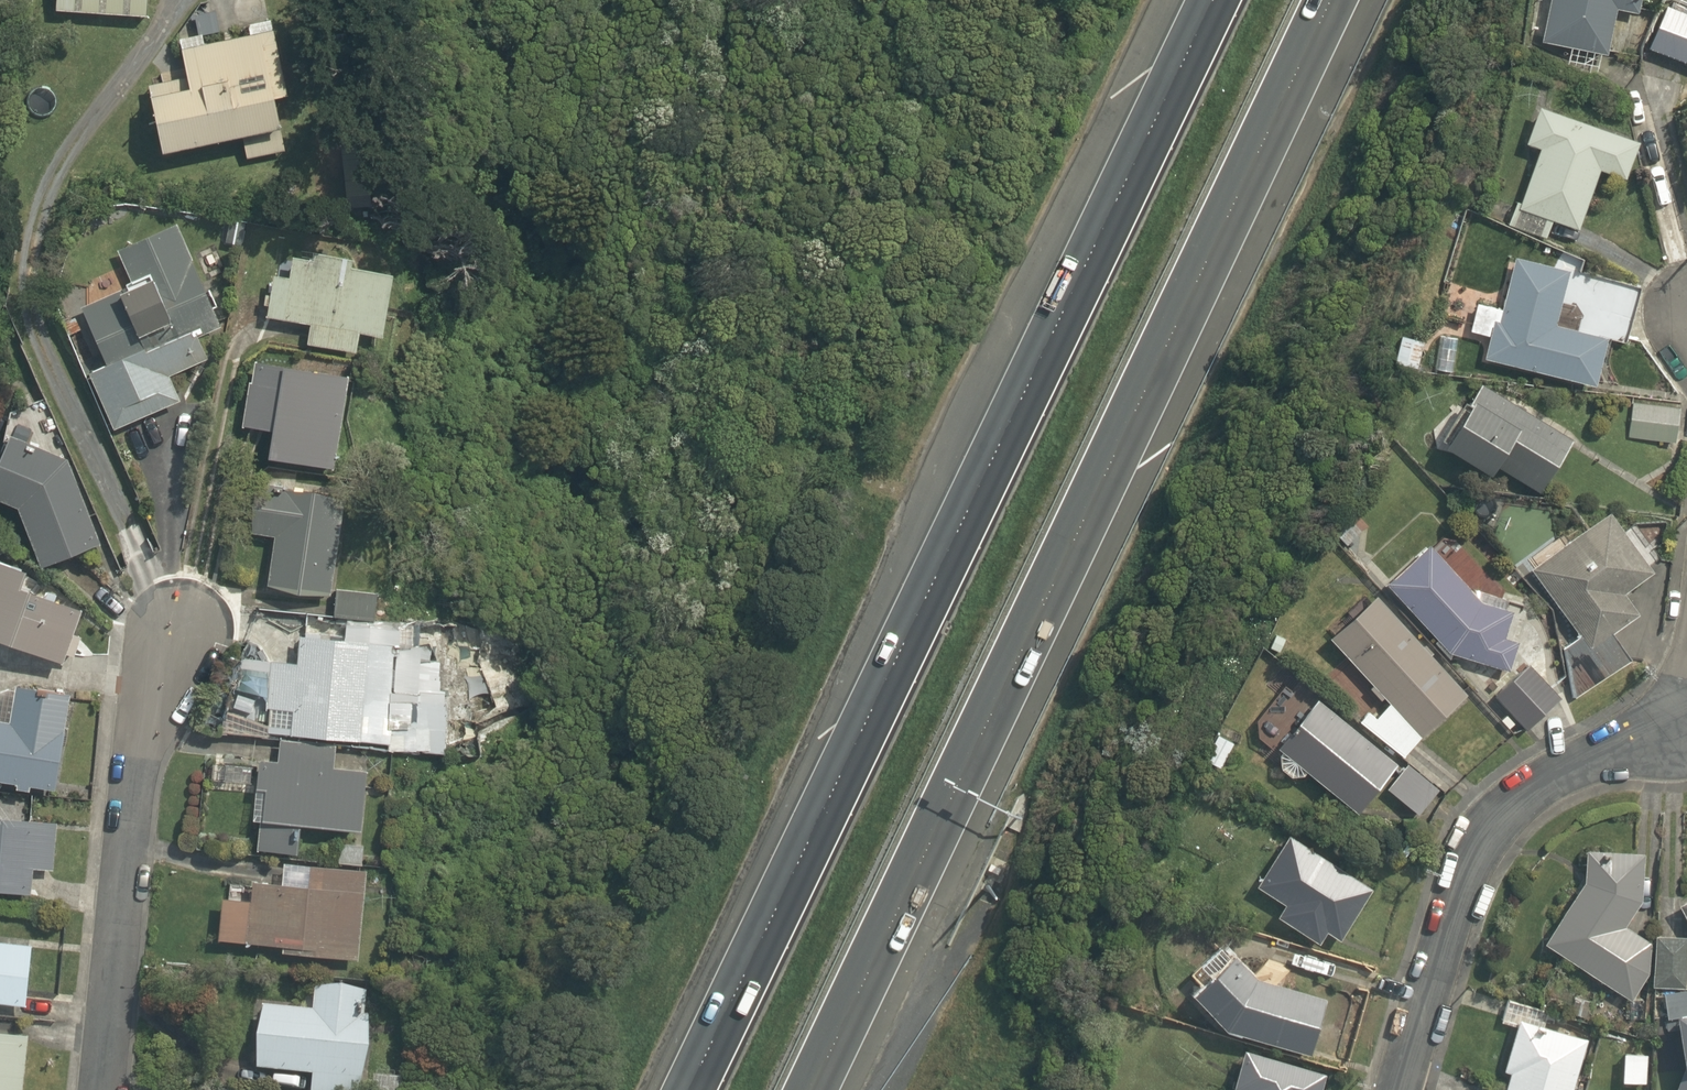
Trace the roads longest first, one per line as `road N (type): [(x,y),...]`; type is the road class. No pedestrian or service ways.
road 1 (motorway): [(1332,0),(806,1089)]
road 2 (motorway): [(690,1089),(1213,0)]
road 3 (residential): [(1405,1089),(1454,912),(1491,826),(1566,772),(1677,724),(1686,657)]
road 4 (residential): [(100,1089),(158,643)]

